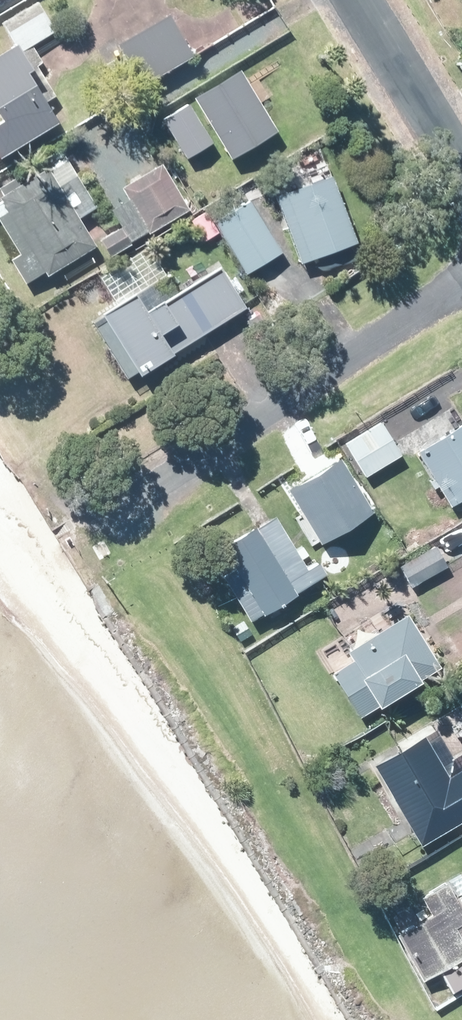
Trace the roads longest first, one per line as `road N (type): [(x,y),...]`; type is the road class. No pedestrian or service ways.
road 1 (residential): [(143,489),(461,289)]
road 2 (residential): [(354,0),(461,177)]

